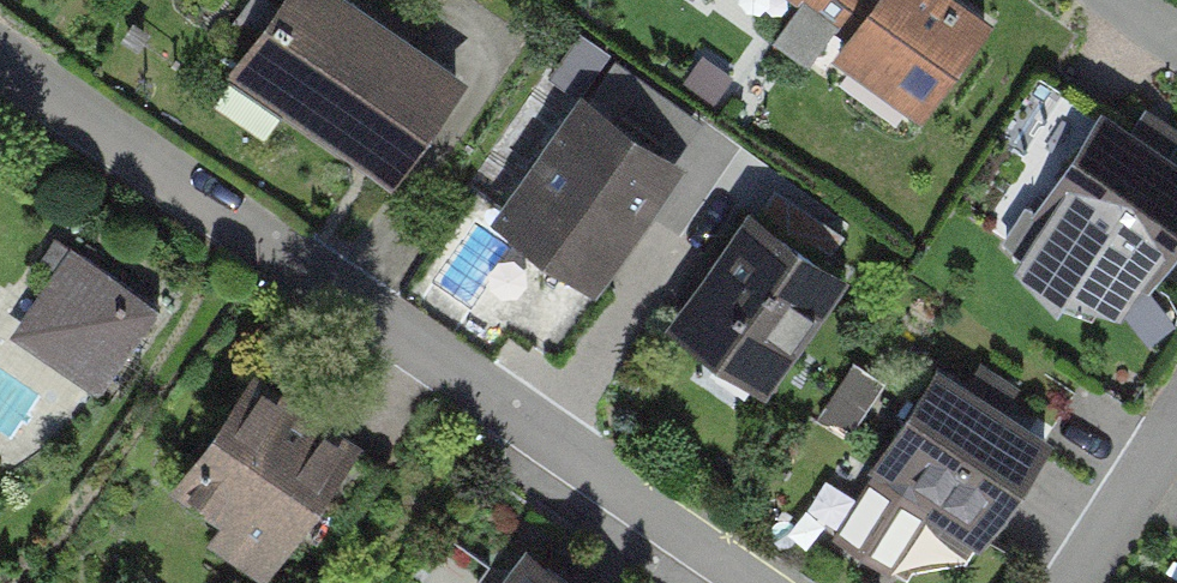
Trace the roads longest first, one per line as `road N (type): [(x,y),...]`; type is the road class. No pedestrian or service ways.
road 1 (residential): [(0,65),(758,582)]
road 2 (residential): [(1074,582),(1176,422)]

